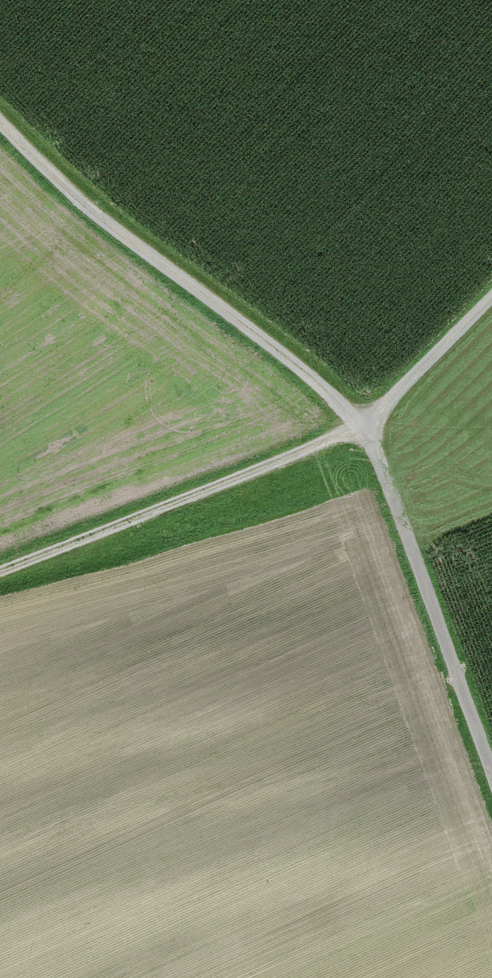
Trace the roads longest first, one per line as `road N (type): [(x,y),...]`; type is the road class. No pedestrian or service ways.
road 1 (track): [(491,775),(365,423),(41,157),(0,113)]
road 2 (track): [(0,569),(206,497),(365,423),(491,291)]

